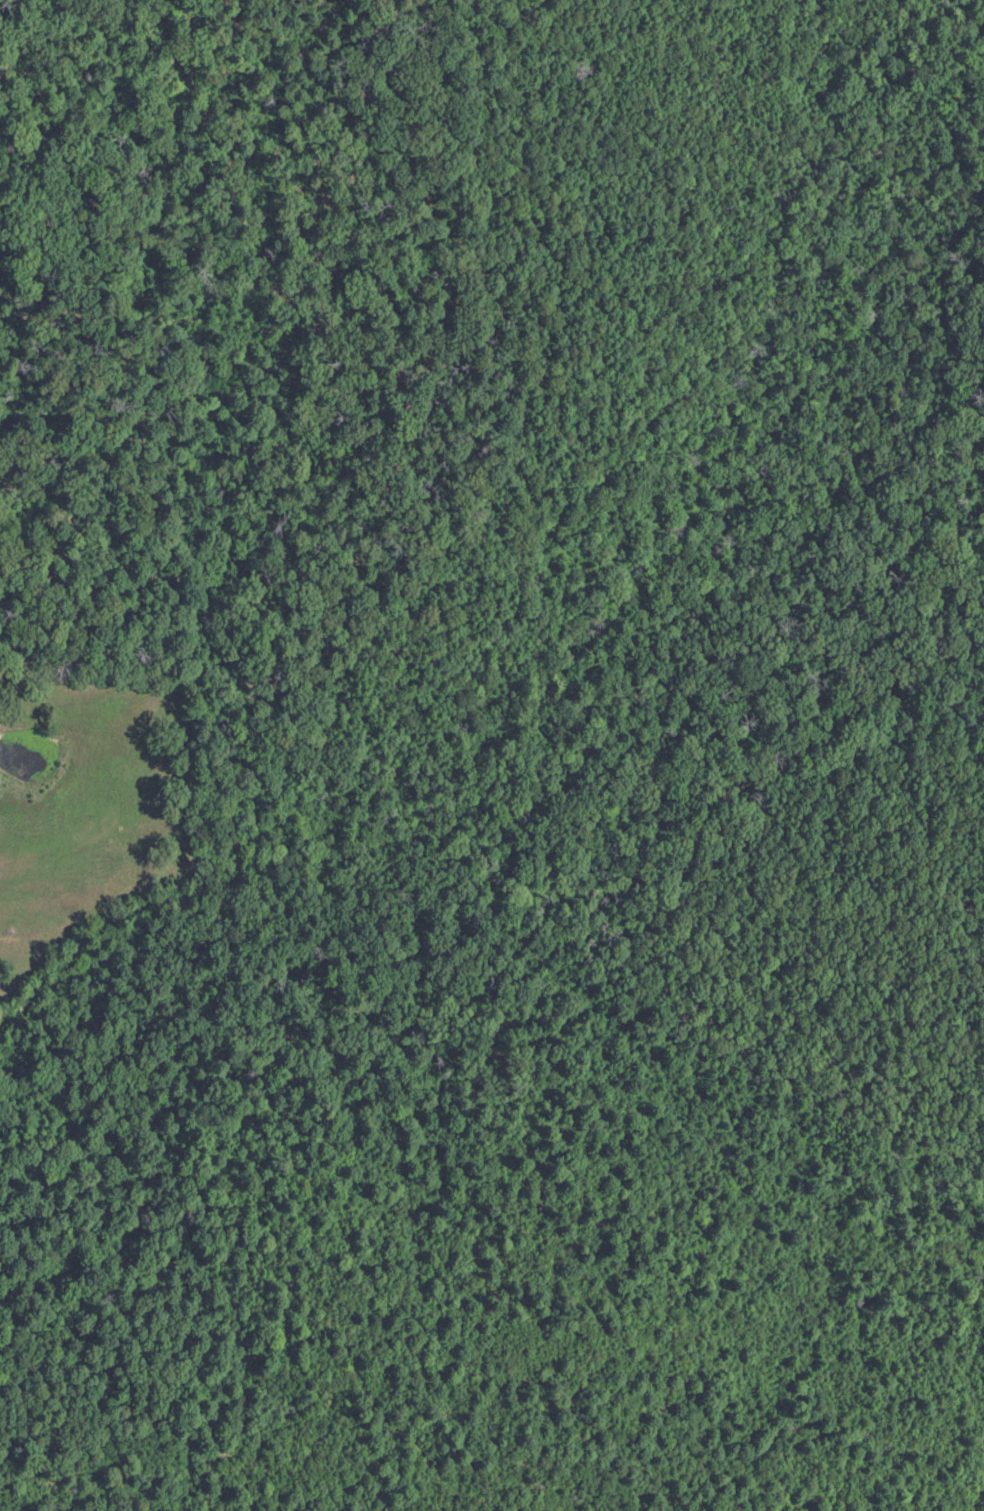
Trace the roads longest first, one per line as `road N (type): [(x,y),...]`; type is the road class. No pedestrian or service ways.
road 1 (residential): [(0,1483),(89,1469),(178,1477),(252,1458),(305,1412),(343,1404),(402,1430),(482,1503),(512,1482),(557,1428),(601,1355),(587,1292),(526,1226),(500,1141),(345,995),(299,910),(262,880),(230,876),(90,946),(0,1036)]

